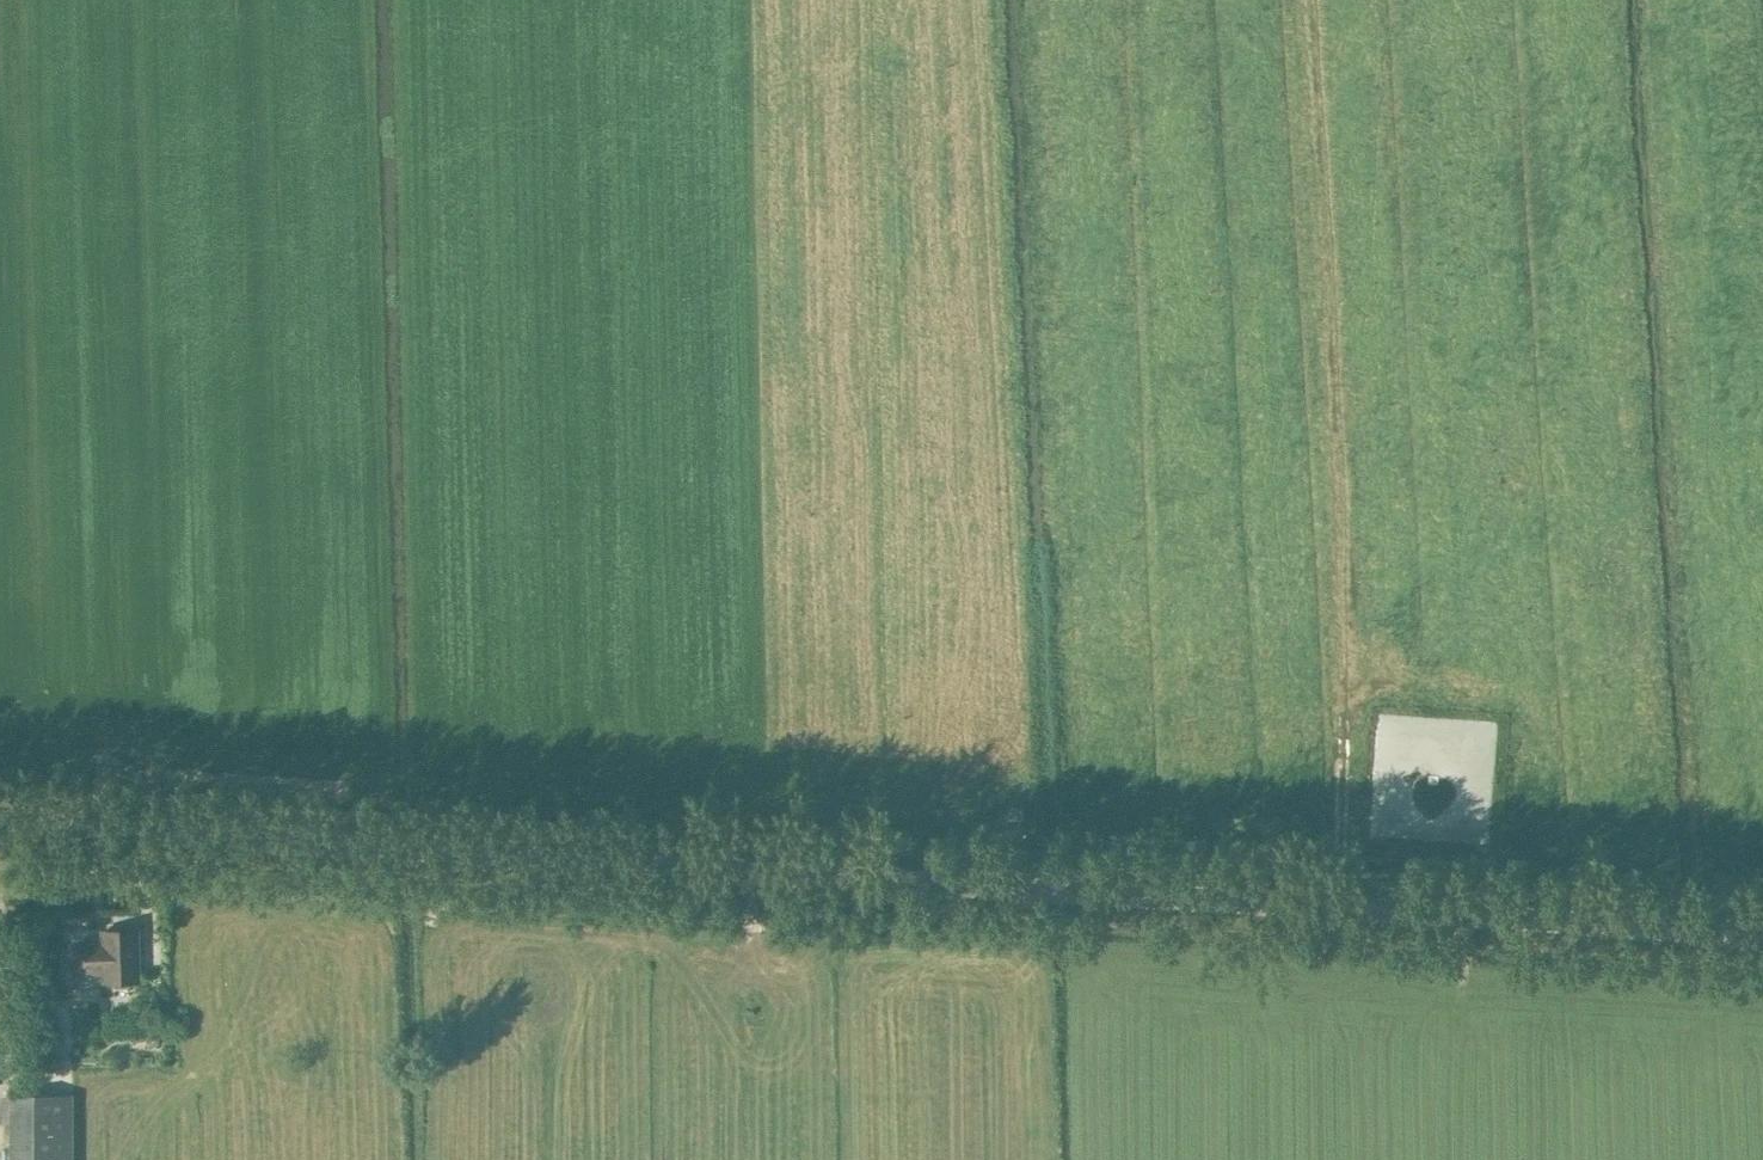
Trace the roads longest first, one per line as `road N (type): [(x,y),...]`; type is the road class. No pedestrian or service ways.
road 1 (unclassified): [(1762,936),(0,816)]

